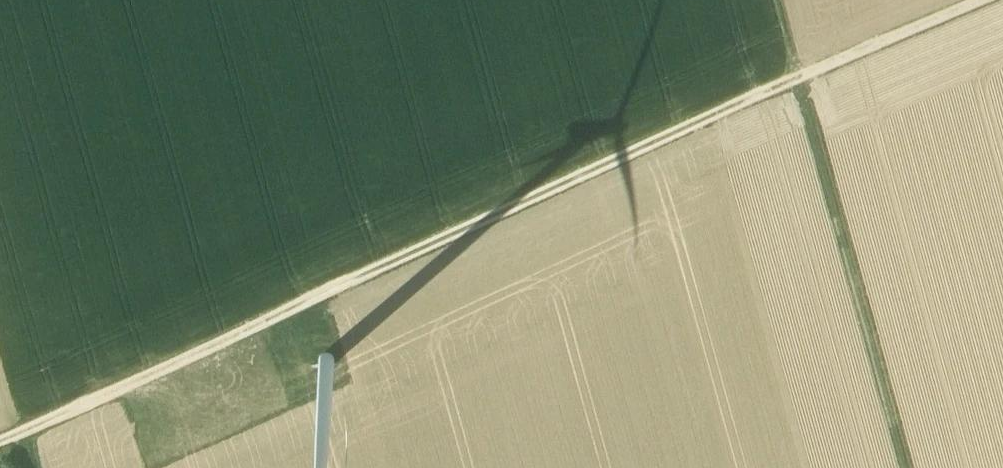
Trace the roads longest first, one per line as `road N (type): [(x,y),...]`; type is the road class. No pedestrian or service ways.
road 1 (track): [(248,329),(785,84)]
road 2 (track): [(771,0),(900,467)]
road 3 (track): [(284,399),(248,329),(0,442)]
road 4 (track): [(984,0),(785,84)]

